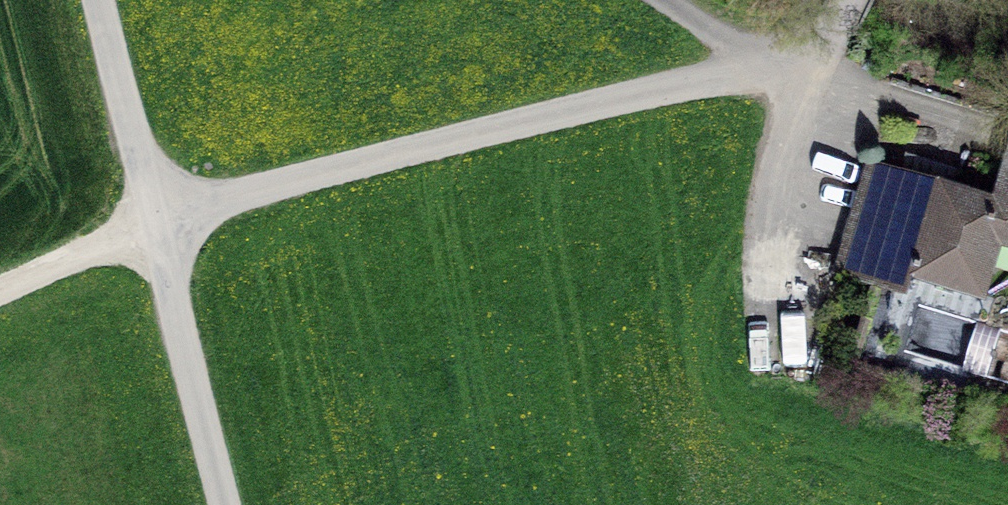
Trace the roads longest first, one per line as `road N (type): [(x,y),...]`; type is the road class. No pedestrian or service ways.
road 1 (unclassified): [(772,75),(152,221)]
road 2 (unclassified): [(152,221),(223,504)]
road 3 (unclassified): [(97,0),(152,221)]
road 4 (track): [(152,221),(0,292)]
road 5 (unclassified): [(772,75),(658,0)]
road 6 (unclassified): [(860,0),(842,41),(811,64),(772,75)]

